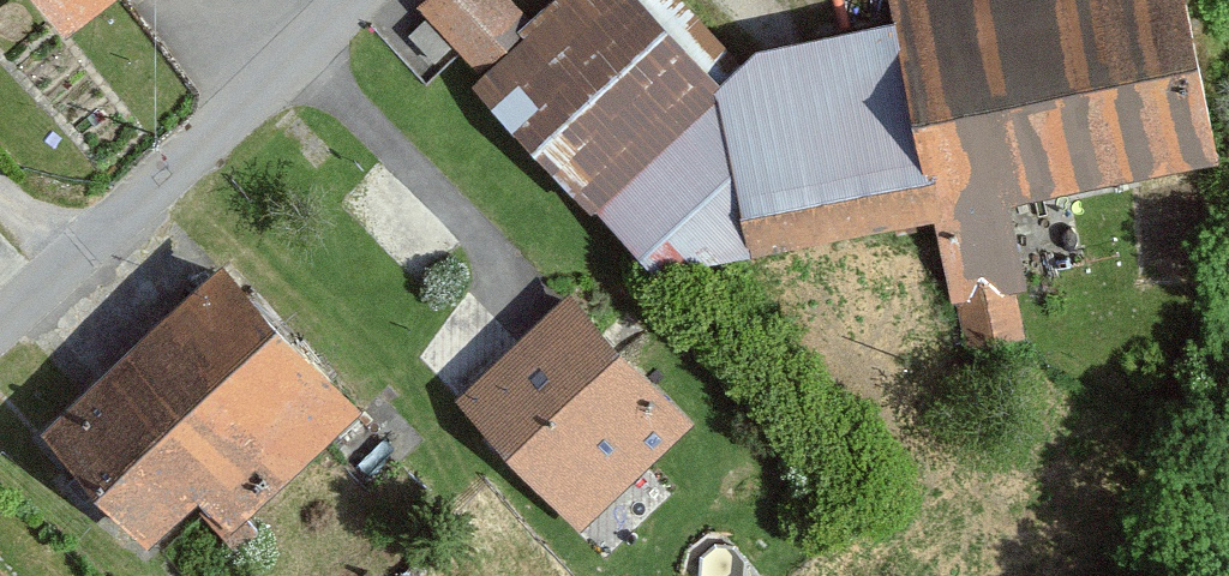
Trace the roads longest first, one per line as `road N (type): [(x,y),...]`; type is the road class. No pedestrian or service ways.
road 1 (residential): [(357,0),(60,253),(0,319)]

